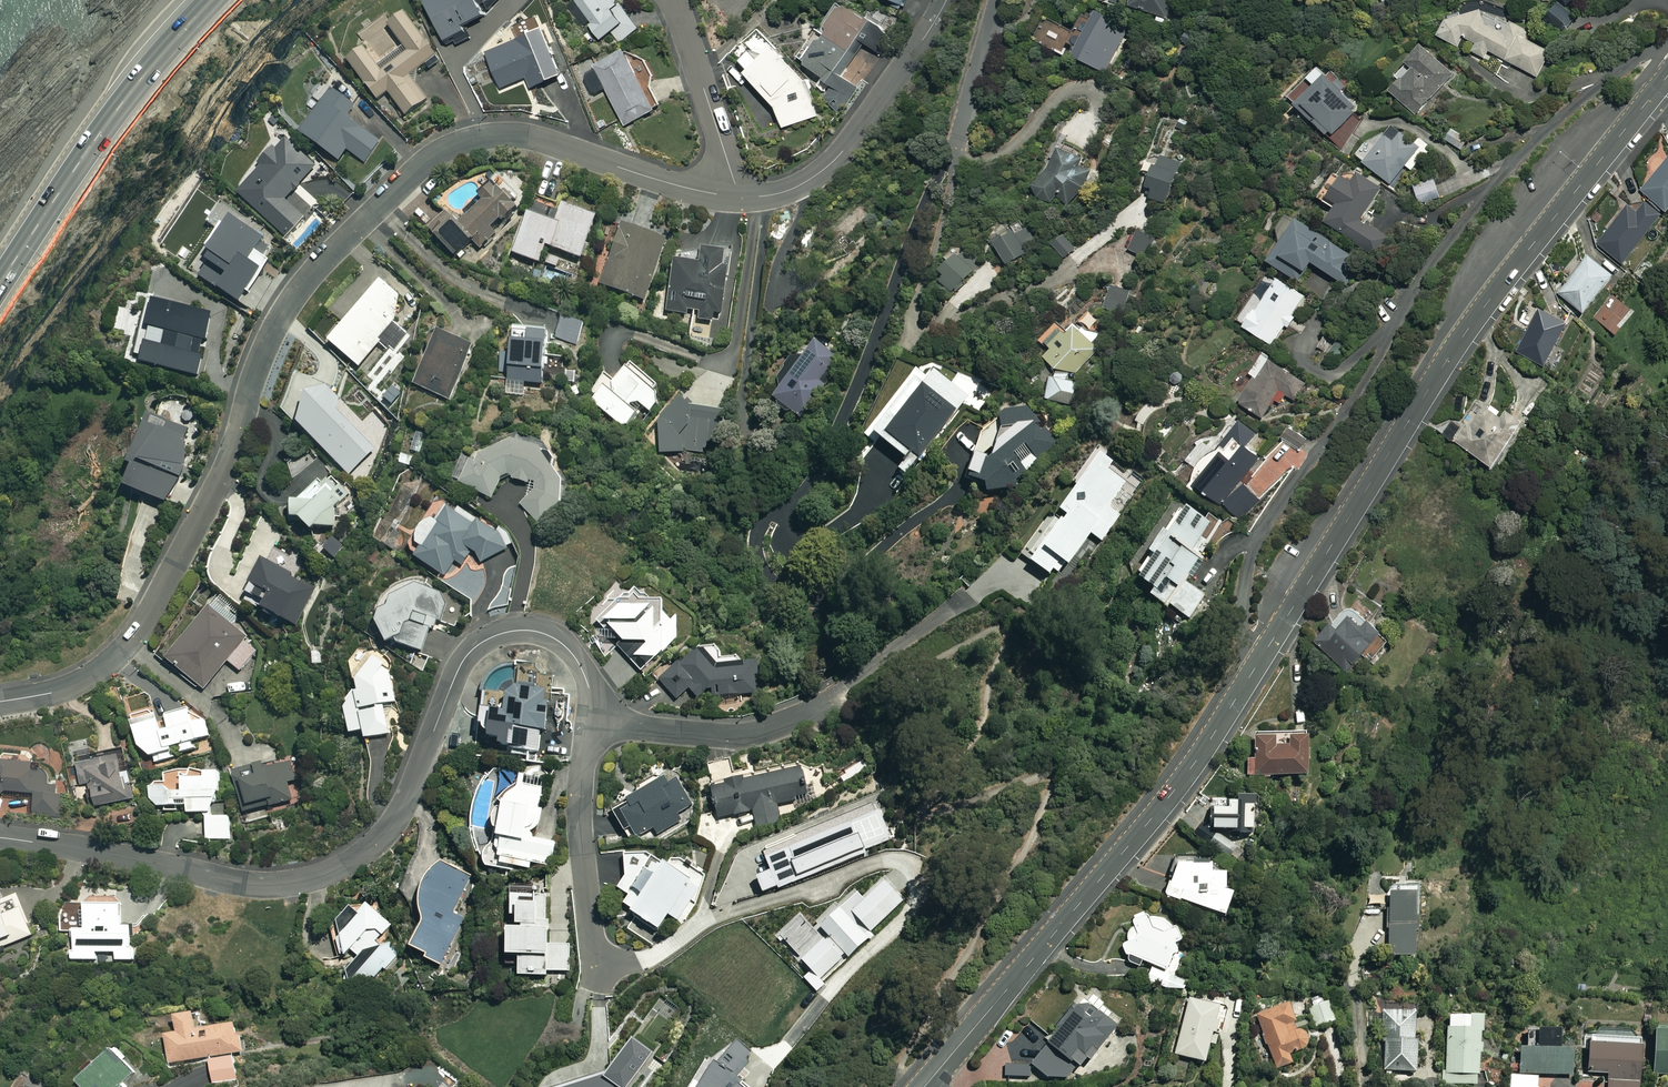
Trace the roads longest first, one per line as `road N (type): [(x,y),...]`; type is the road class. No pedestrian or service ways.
road 1 (tertiary): [(1667,75),(1465,334),(1193,766),(924,1086)]
road 2 (residential): [(0,701),(76,683),(124,649),(217,487),(258,364),(290,302),(425,162),(475,137),(519,135),(692,193),(739,199)]
road 3 (residential): [(592,721),(589,687),(573,654),(545,634),(512,631),(466,657),(392,824),(333,871),(252,883),(0,837)]
road 4 (residential): [(705,919),(639,961),(609,960),(593,943),(580,807),(592,721)]
road 5 (trunk): [(0,281),(111,116),(211,0)]
road 6 (residential): [(739,199),(778,194),(827,167),(946,0)]
road 7 (residential): [(837,693),(798,718),(745,734),(592,721)]
road 8 (residential): [(739,199),(672,0)]

